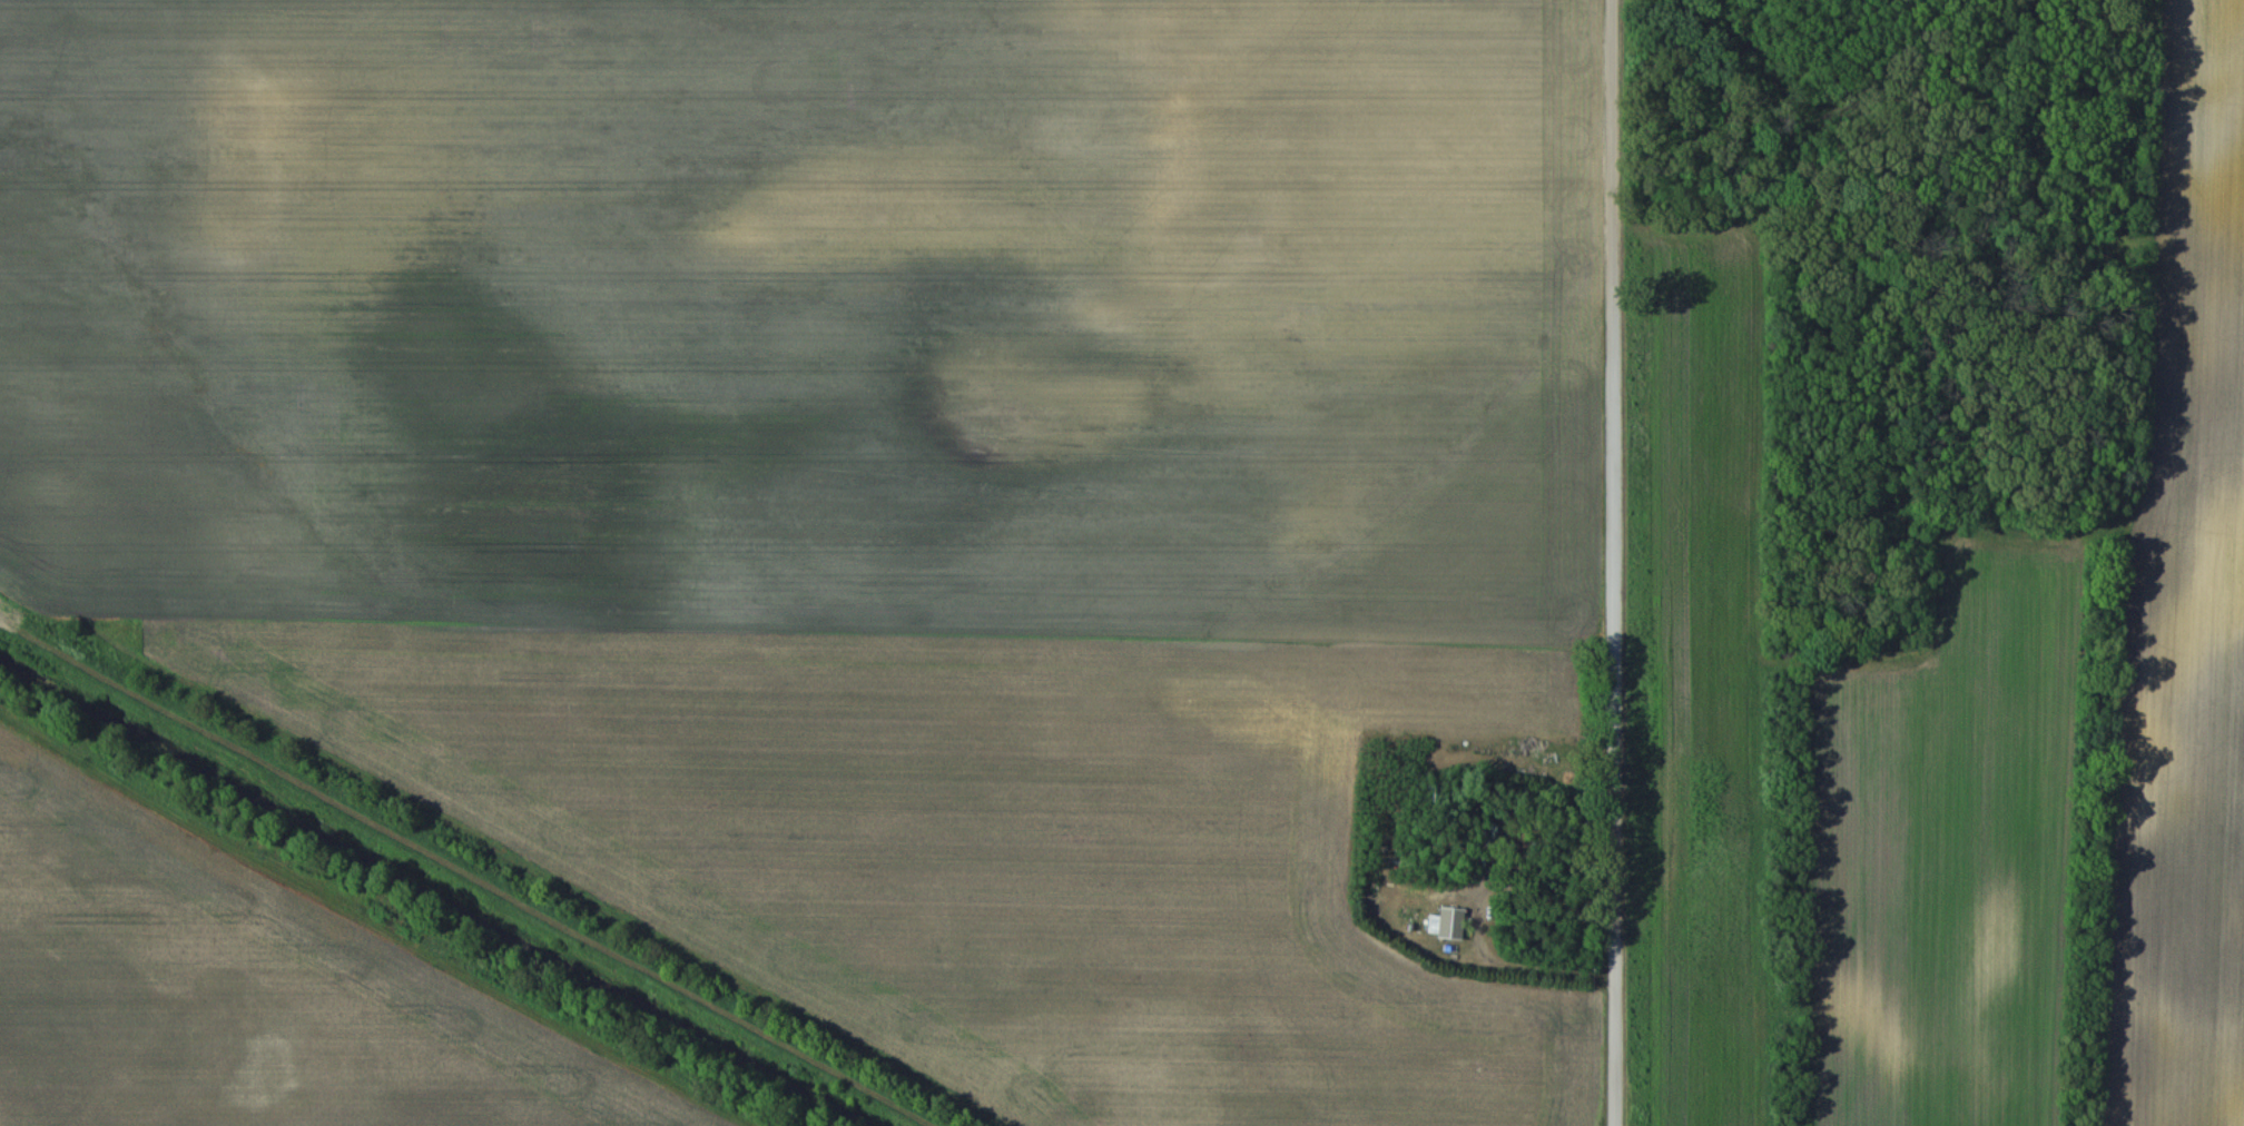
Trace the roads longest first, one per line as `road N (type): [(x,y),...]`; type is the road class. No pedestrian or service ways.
road 1 (residential): [(1619,1125),(1617,0)]

